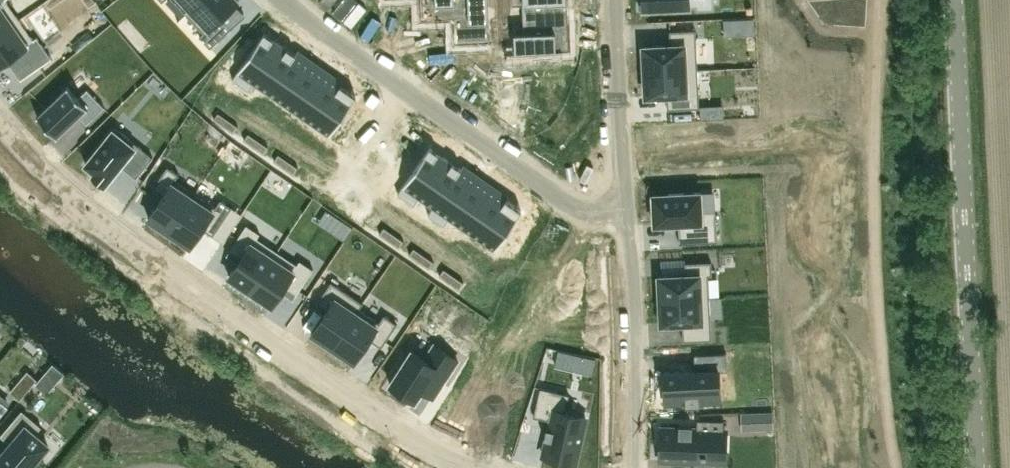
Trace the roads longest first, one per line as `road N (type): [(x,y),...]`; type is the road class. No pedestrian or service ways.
road 1 (residential): [(0,126),(78,203),(264,338),(419,442),(479,467)]
road 2 (unclassified): [(977,467),(955,0)]
road 3 (residential): [(284,0),(576,206),(629,211)]
road 4 (residential): [(629,211),(634,467)]
road 5 (residential): [(617,0),(629,211)]

